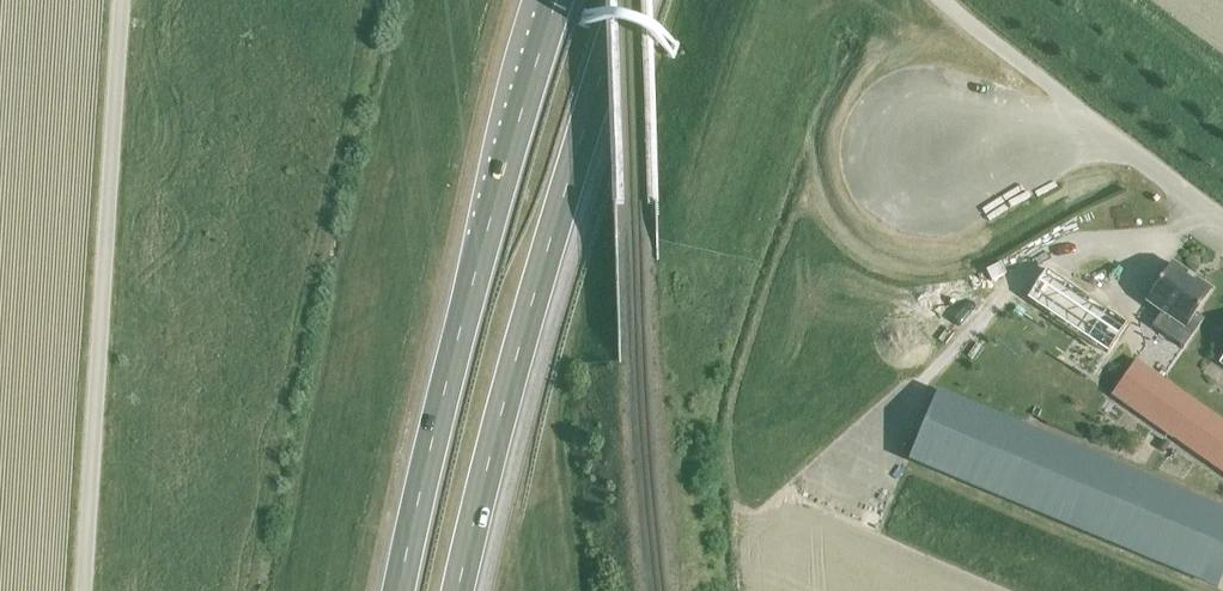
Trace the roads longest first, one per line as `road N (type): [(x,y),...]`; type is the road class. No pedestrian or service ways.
road 1 (trunk): [(459,590),(520,347),(627,0)]
road 2 (trunk): [(555,0),(448,383),(400,590)]
road 3 (unclassified): [(81,590),(119,0)]
road 4 (unclassified): [(1222,219),(947,0)]

